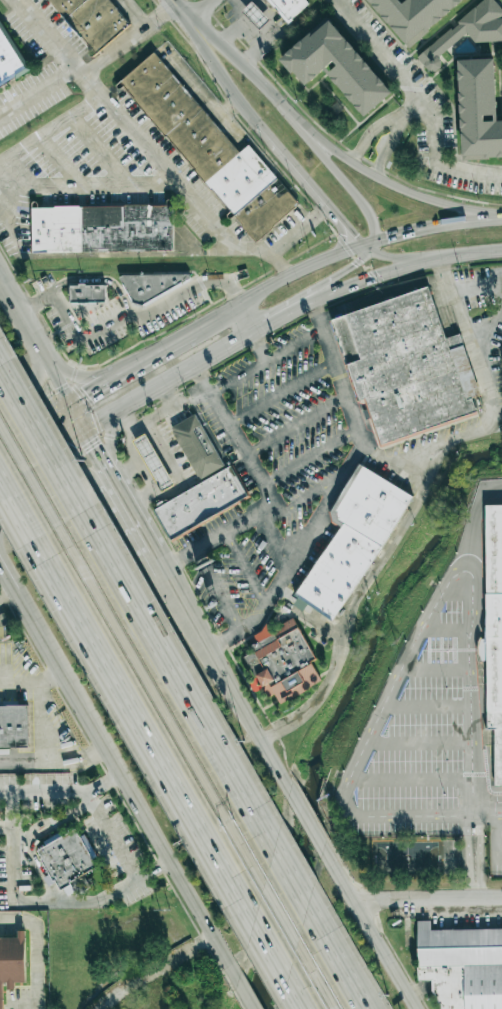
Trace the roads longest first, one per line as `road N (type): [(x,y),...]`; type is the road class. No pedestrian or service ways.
road 1 (motorway): [(375,1008),(83,509)]
road 2 (motorway): [(54,525),(330,1008)]
road 3 (motorway): [(26,544),(294,1008)]
road 4 (residential): [(194,367),(271,499),(254,512),(287,568),(361,438),(312,302)]
road 5 (primary): [(0,562),(257,1008)]
road 6 (primary): [(419,1008),(208,647)]
road 7 (tertiary): [(188,19),(237,99),(367,246),(395,258),(456,255)]
road 8 (tertiary): [(501,214),(445,204),(356,168),(309,135),(188,19)]
road 9 (tertiary): [(271,325),(350,267),(372,228),(370,214),(309,135)]
road 10 (primary): [(83,431),(271,325)]
road 11 (primary): [(271,325),(312,302),(456,255)]
road 12 (primary): [(367,246),(289,277),(193,332)]
road 13 (motorway): [(83,509),(0,367)]
road 14 (residential): [(355,900),(501,899)]
road 15 (primary): [(122,499),(89,478),(0,527)]
road 16 (primary): [(501,220),(367,246)]

